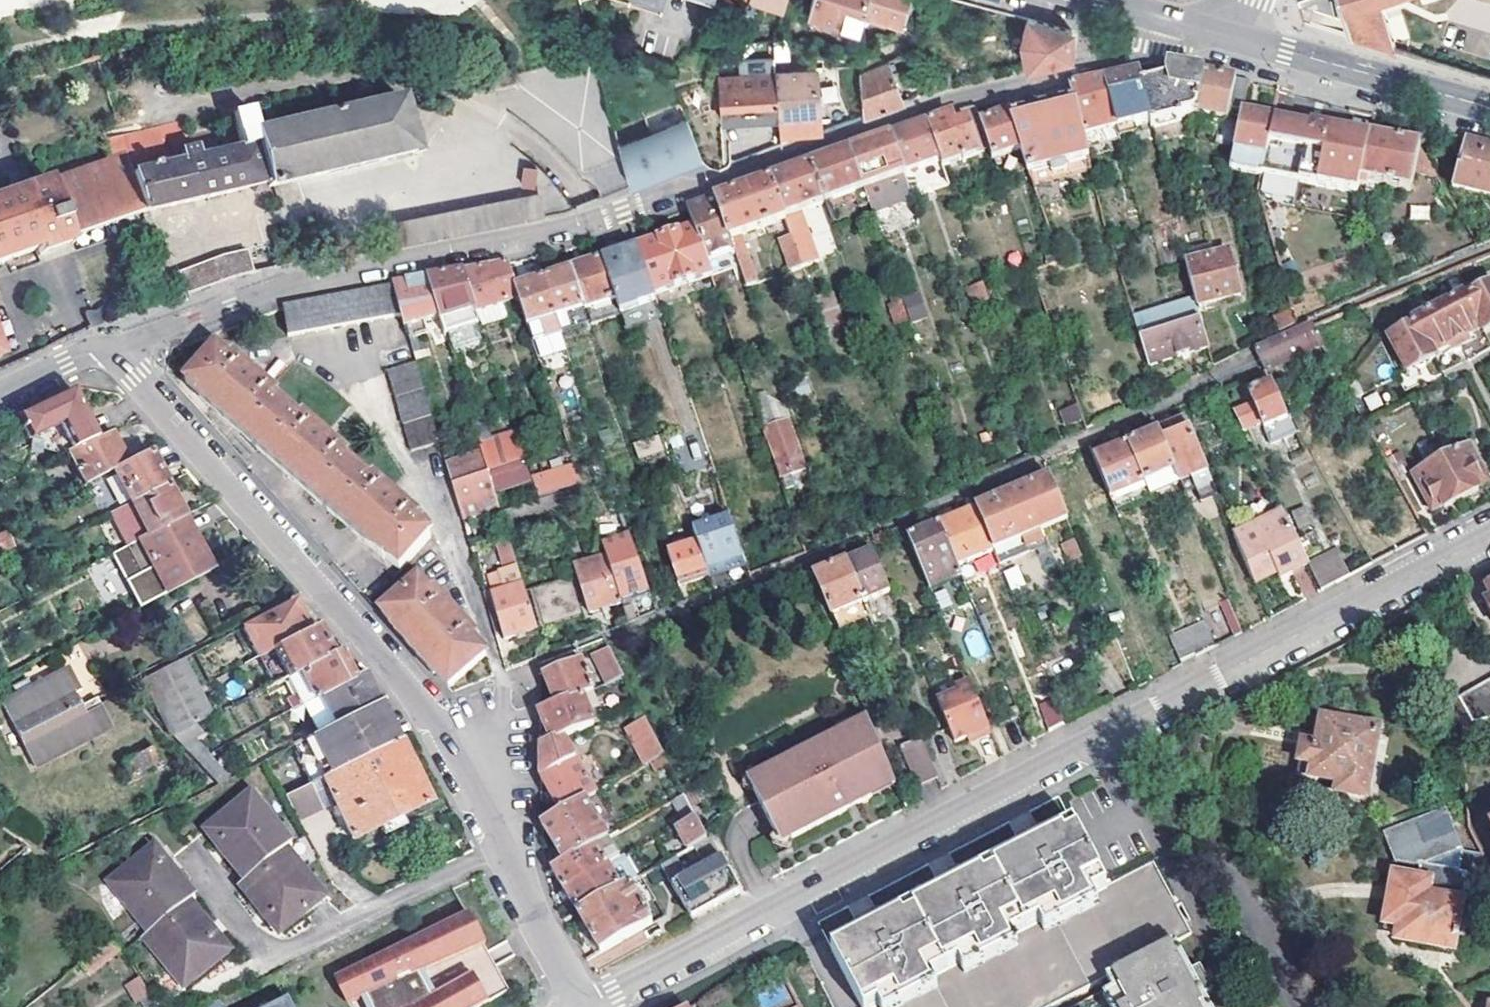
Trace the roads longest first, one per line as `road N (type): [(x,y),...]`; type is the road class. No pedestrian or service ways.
road 1 (tertiary): [(113,346),(341,271),(603,217),(953,99),(1139,54),(1188,25)]
road 2 (residential): [(1489,533),(587,1006)]
road 3 (residential): [(113,346),(424,708),(505,850)]
road 4 (residential): [(183,850),(257,944),(279,953),(505,850)]
road 5 (tertiary): [(1188,25),(1489,108)]
road 6 (residential): [(505,850),(585,1006)]
road 7 (tertiary): [(0,393),(113,346)]

